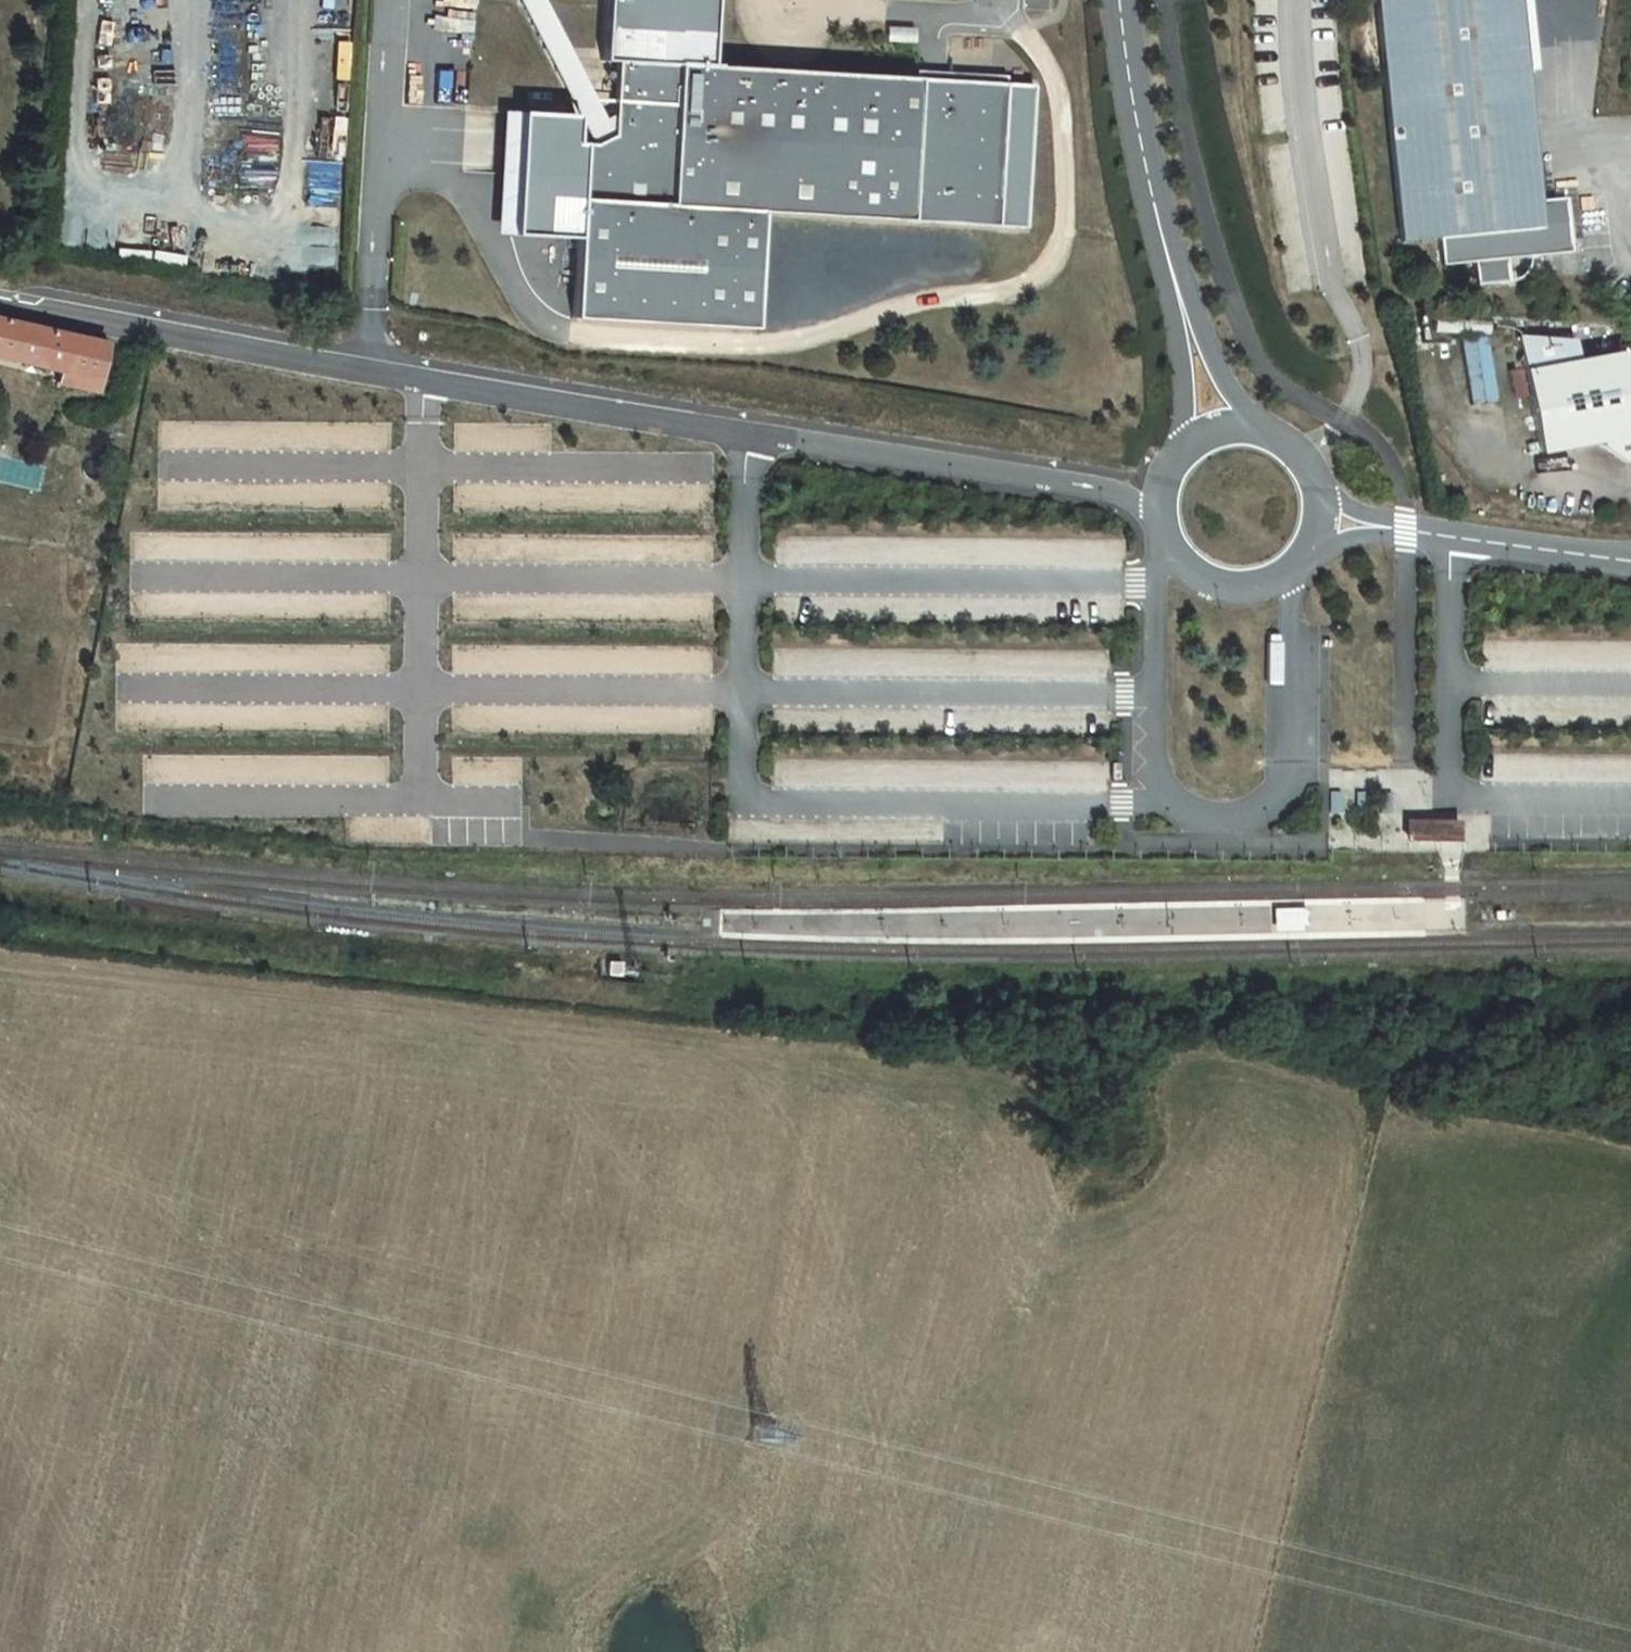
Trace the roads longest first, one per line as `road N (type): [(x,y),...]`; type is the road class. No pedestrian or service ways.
road 1 (unclassified): [(0,302),(742,436),(1101,492),(1156,517)]
road 2 (unclassified): [(1114,0),(1122,96),(1205,438)]
road 3 (unclassified): [(1630,560),(1313,517)]
road 4 (unclassified): [(1156,517),(1179,566),(1227,588),(1278,576),(1295,560),(1313,517)]
road 5 (unclassified): [(1313,517),(1299,466),(1281,448),(1257,436),(1205,438)]

